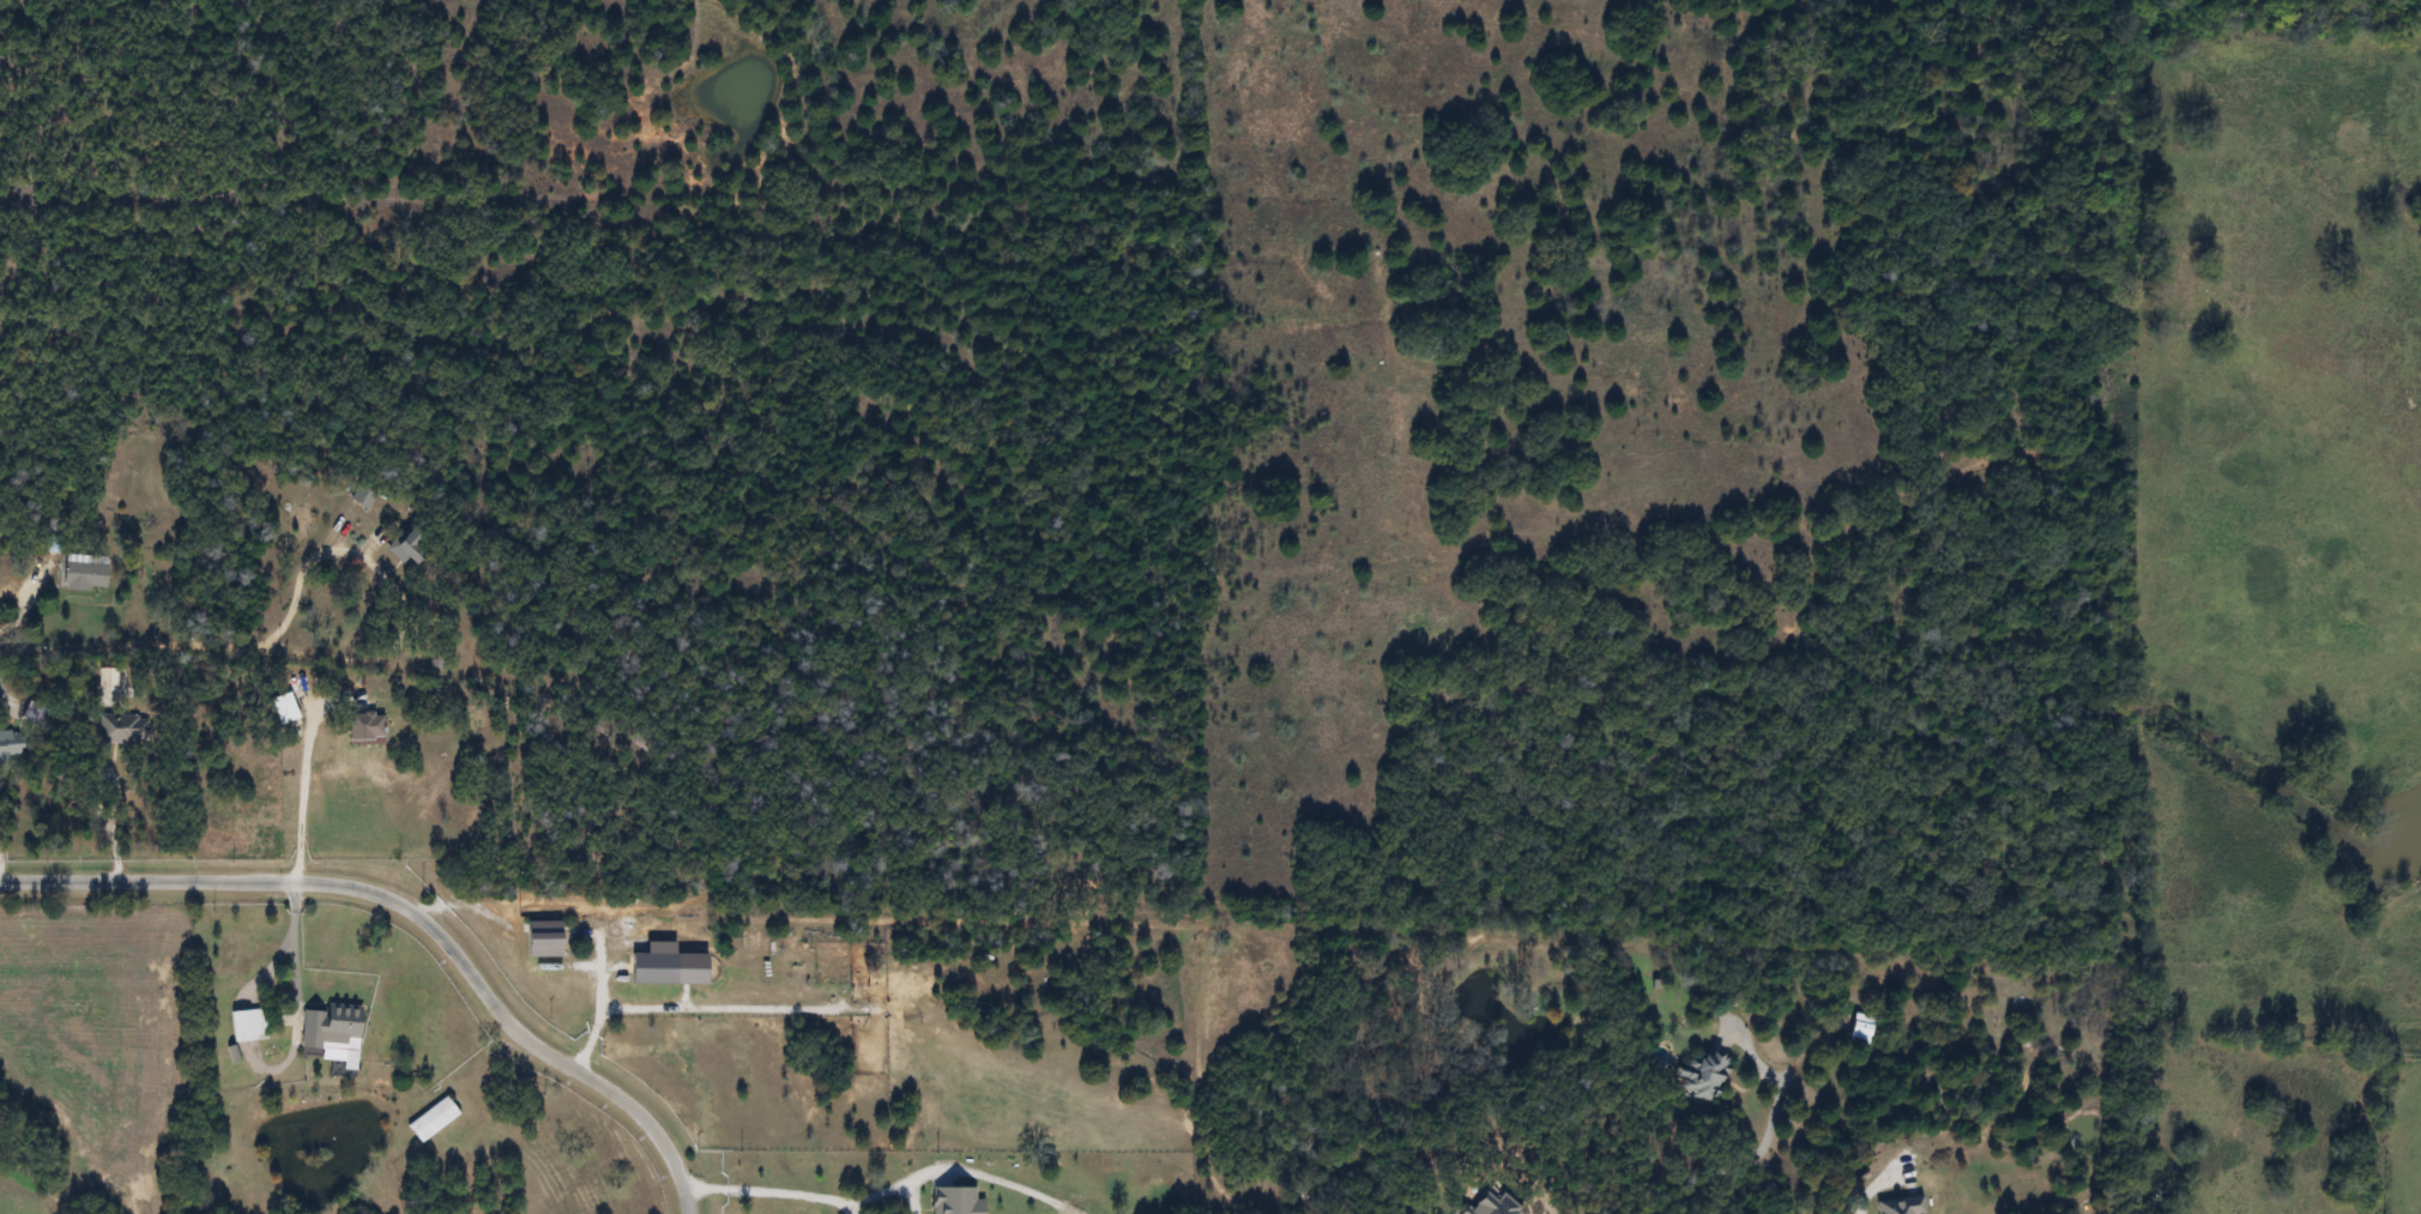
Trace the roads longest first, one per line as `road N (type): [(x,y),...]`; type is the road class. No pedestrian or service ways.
road 1 (residential): [(312,884),(396,900),(430,923),(513,1032),(651,1129),(674,1162),(687,1213)]
road 2 (residential): [(0,885),(312,884)]

